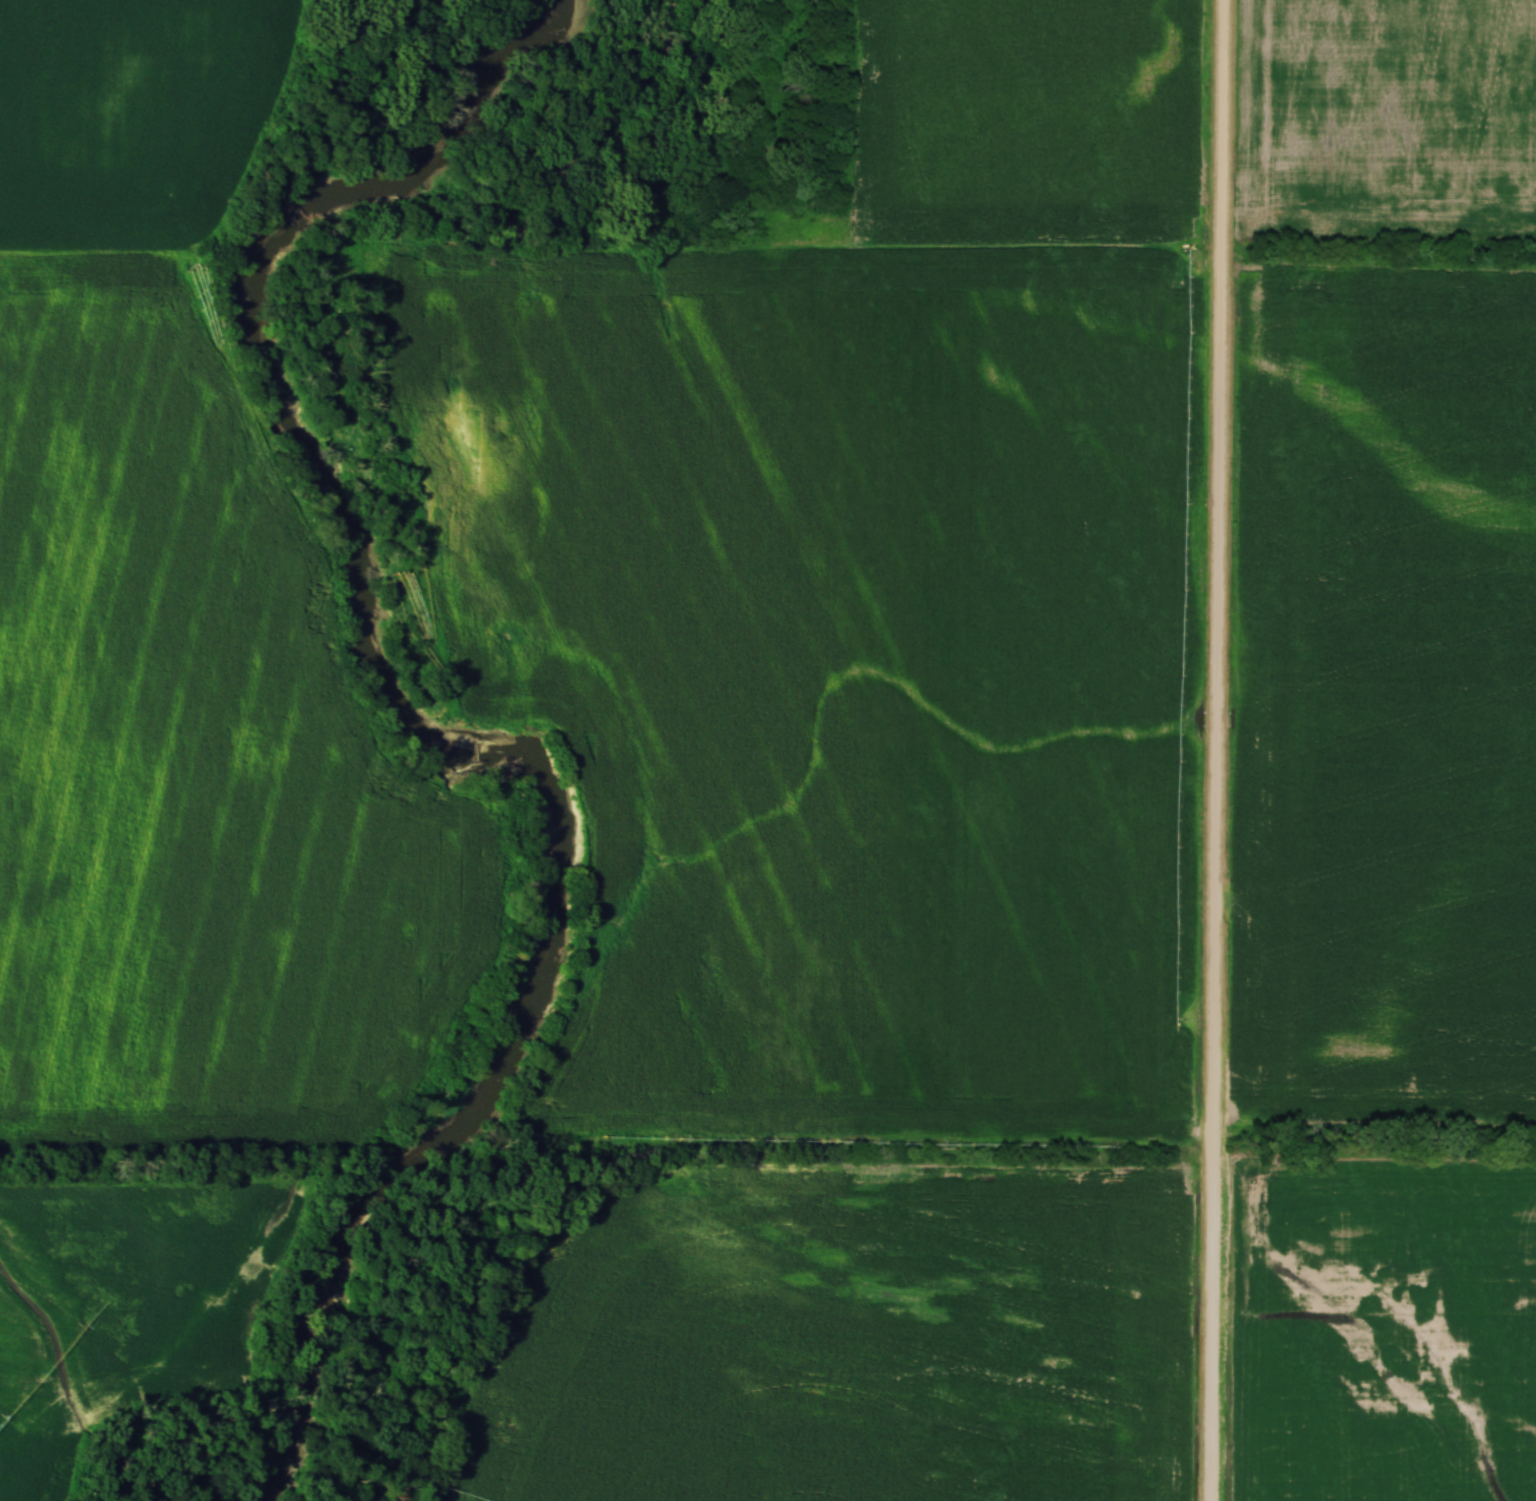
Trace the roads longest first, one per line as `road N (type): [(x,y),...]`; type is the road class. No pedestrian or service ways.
road 1 (residential): [(1213,1500),(1226,0)]

